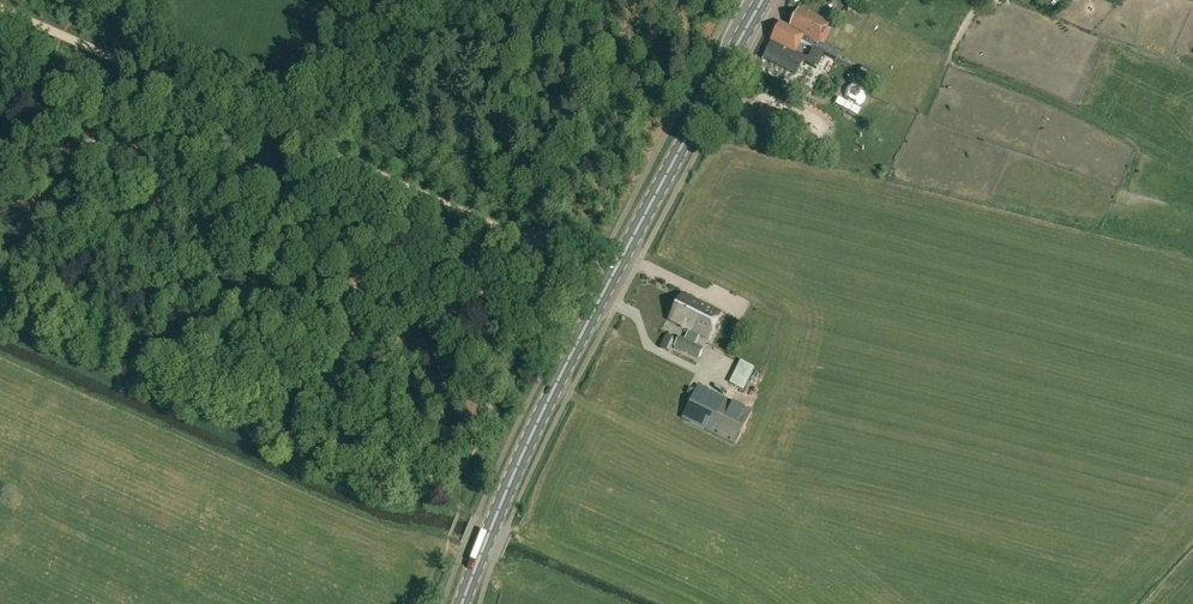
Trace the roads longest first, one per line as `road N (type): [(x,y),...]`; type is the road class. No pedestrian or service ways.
road 1 (primary): [(464,603),(579,339),(762,0)]
road 2 (track): [(578,263),(0,5)]

